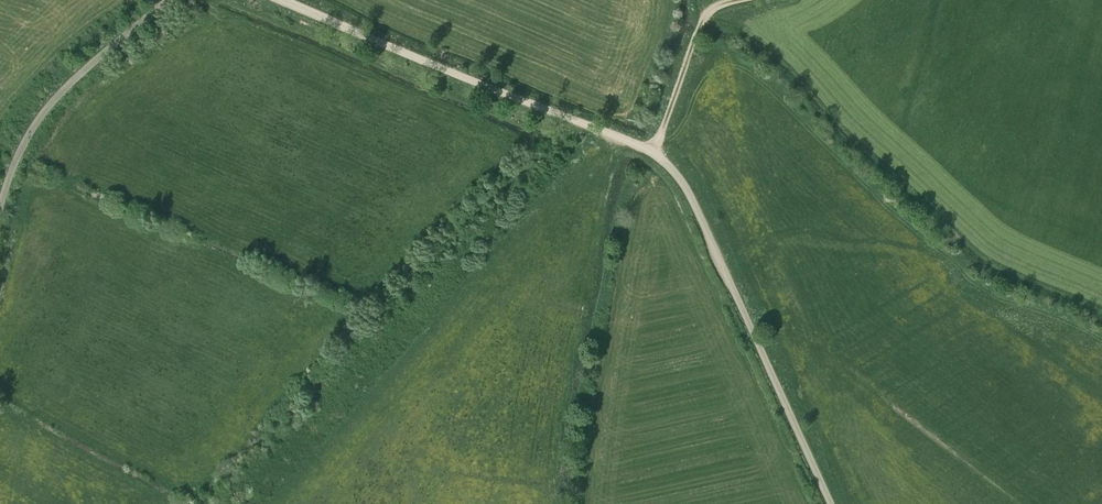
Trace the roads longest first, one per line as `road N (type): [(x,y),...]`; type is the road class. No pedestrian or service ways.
road 1 (unclassified): [(828,503),(668,165),(283,0)]
road 2 (track): [(0,206),(29,129),(56,94),(171,0)]
road 3 (track): [(731,0),(714,4),(648,151)]

